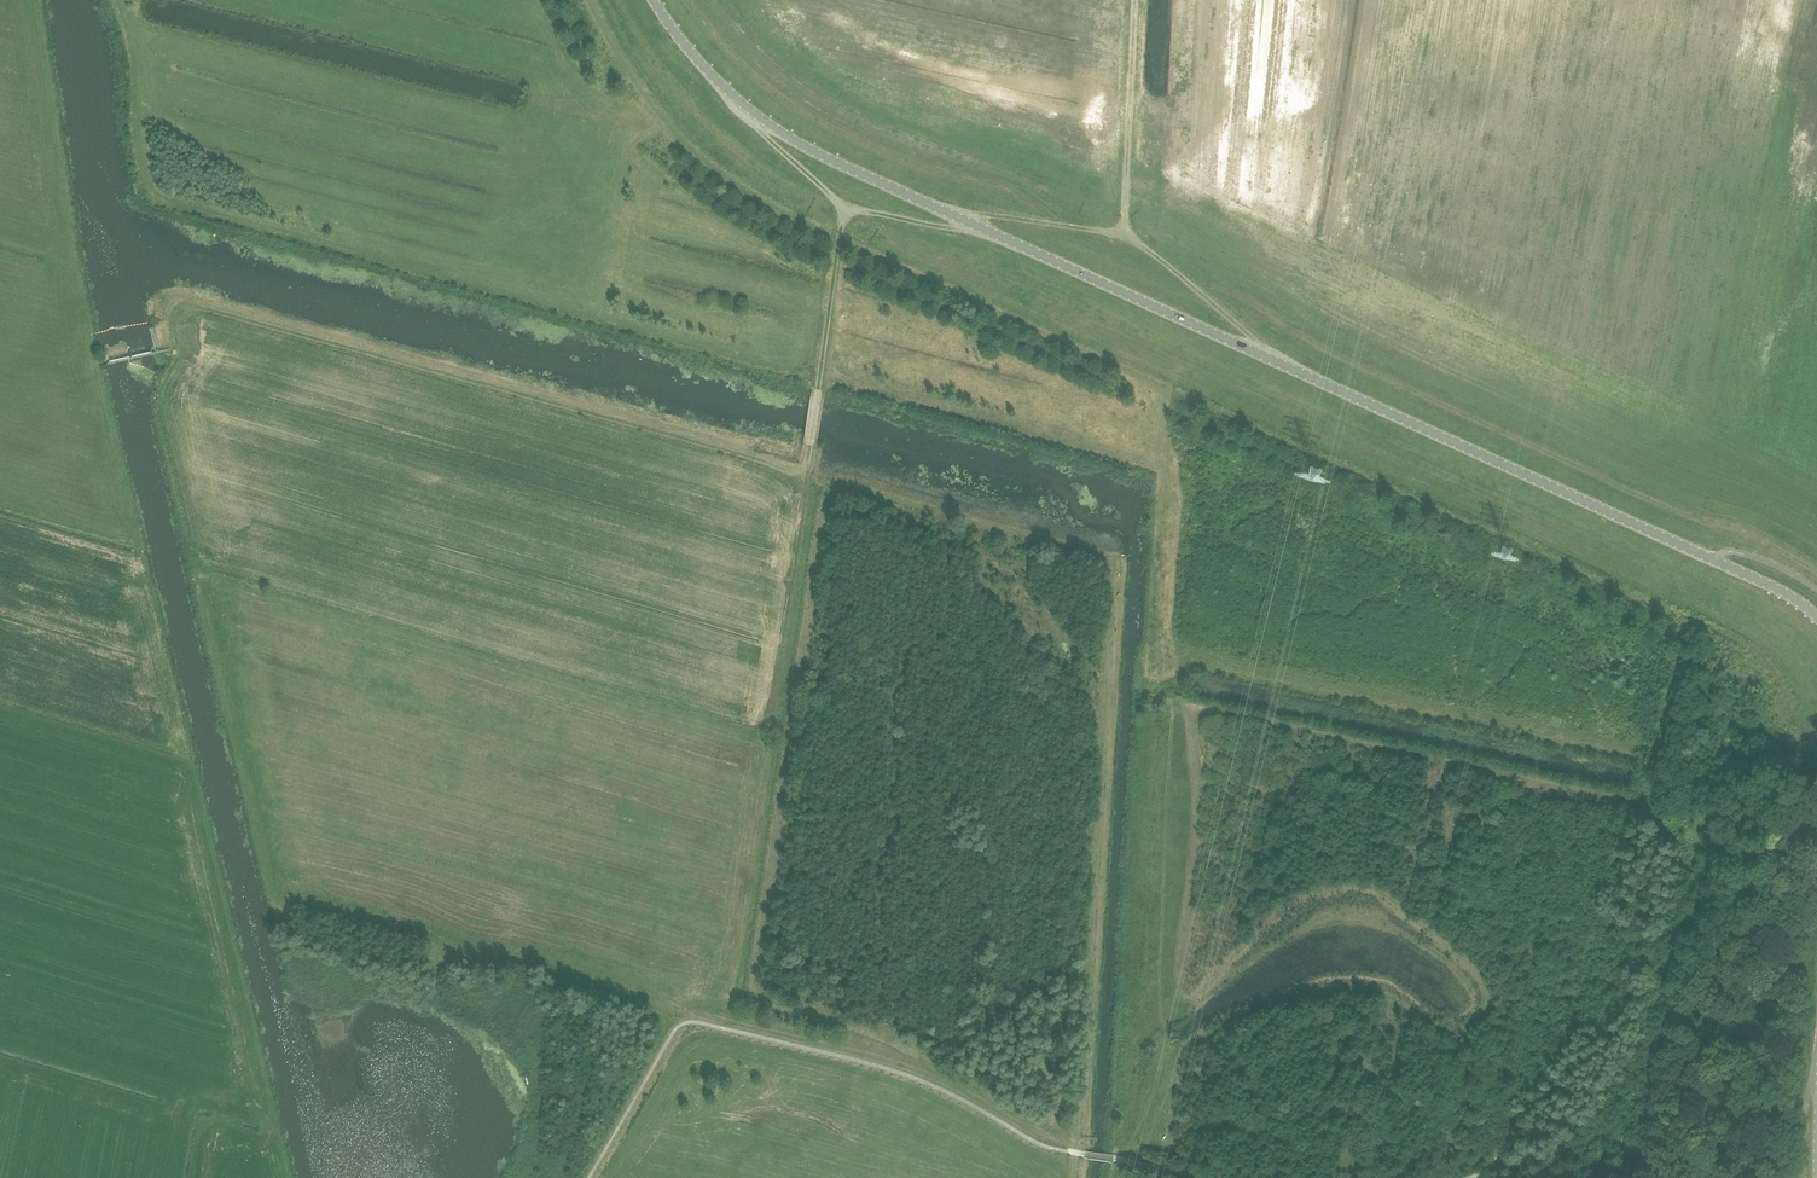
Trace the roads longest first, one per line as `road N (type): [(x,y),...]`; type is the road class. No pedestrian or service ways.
road 1 (tertiary): [(1816,617),(1715,560),(816,153),(716,80),(654,0)]
road 2 (track): [(817,386),(804,471),(785,468),(196,304)]
road 3 (track): [(839,239),(817,386)]

